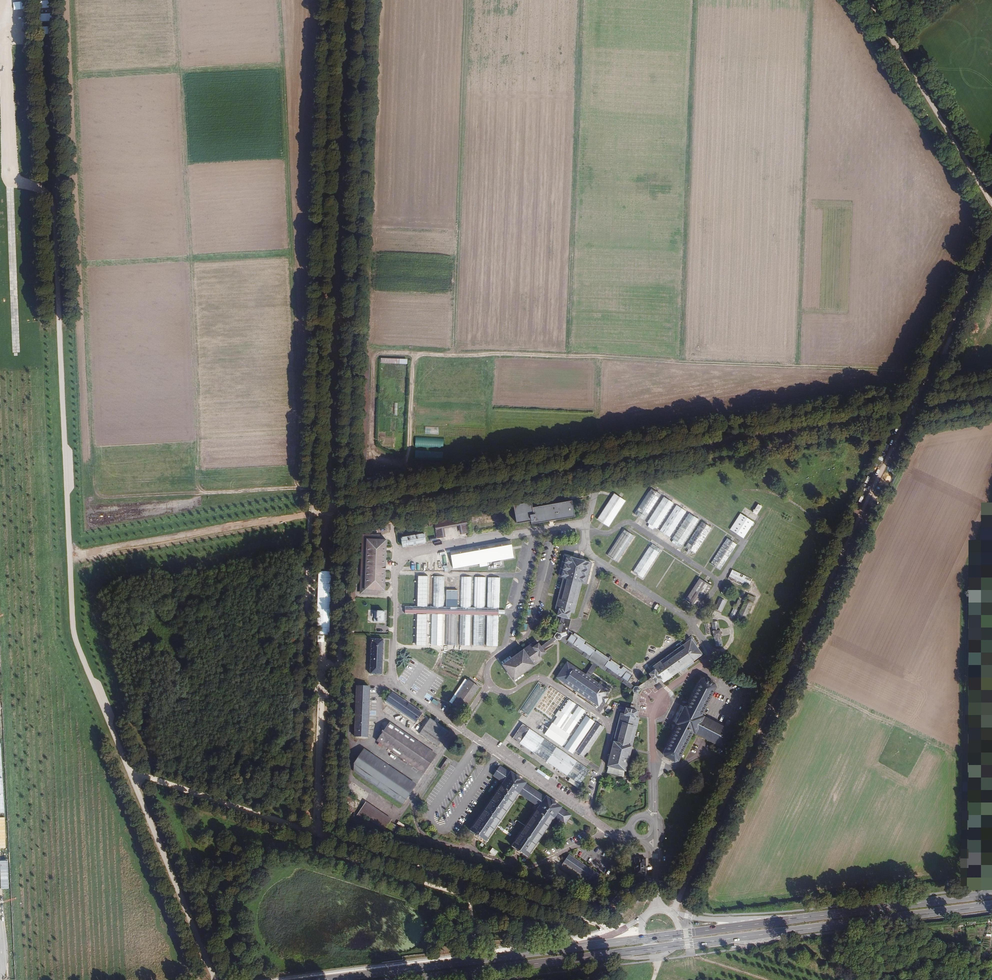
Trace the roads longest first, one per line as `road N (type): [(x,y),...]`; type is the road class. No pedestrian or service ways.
road 1 (track): [(69,558),(991,402)]
road 2 (track): [(348,0),(331,841)]
road 3 (track): [(991,240),(672,914)]
road 4 (track): [(44,0),(69,558)]
road 5 (track): [(69,558),(70,615),(84,668),(213,978)]
road 6 (primary): [(676,945),(991,905)]
road 7 (primary): [(597,944),(319,979)]
road 8 (track): [(575,928),(331,841)]
road 9 (primary): [(991,894),(740,926)]
road 10 (track): [(867,0),(991,207)]
road 11 (track): [(331,841),(132,774)]
road 12 (primary): [(412,979),(620,953)]

